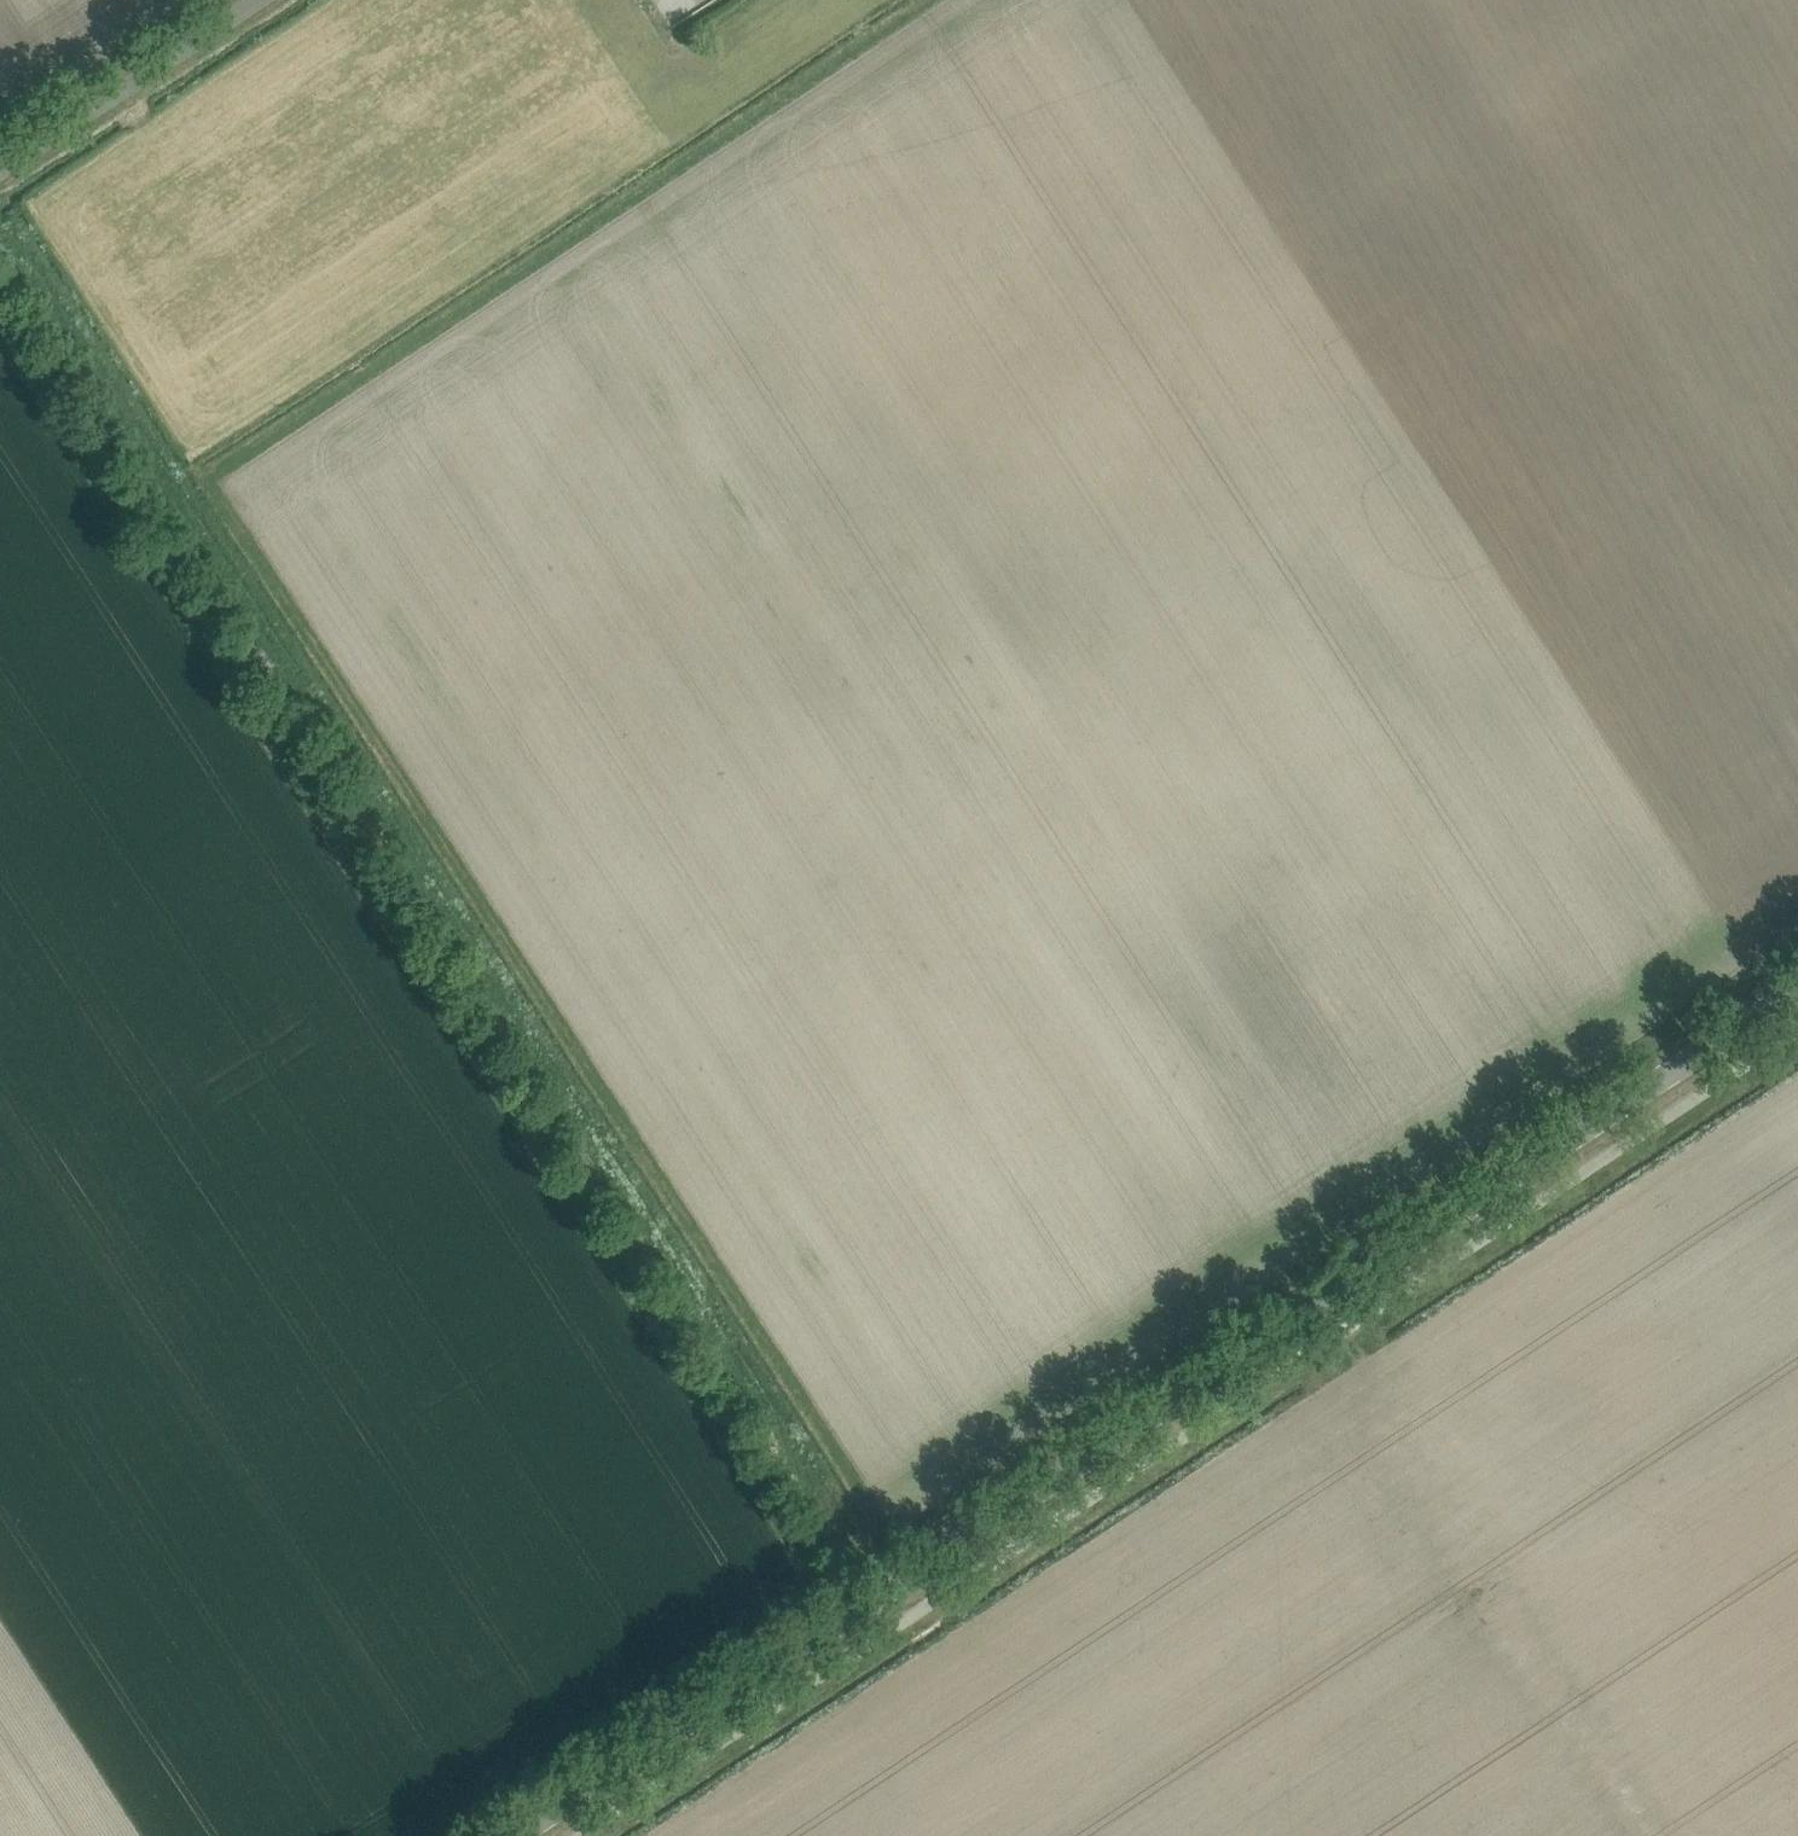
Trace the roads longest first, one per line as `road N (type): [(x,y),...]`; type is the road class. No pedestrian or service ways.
road 1 (tertiary): [(524,1835),(1797,992)]
road 2 (unclassified): [(0,171),(259,0)]

